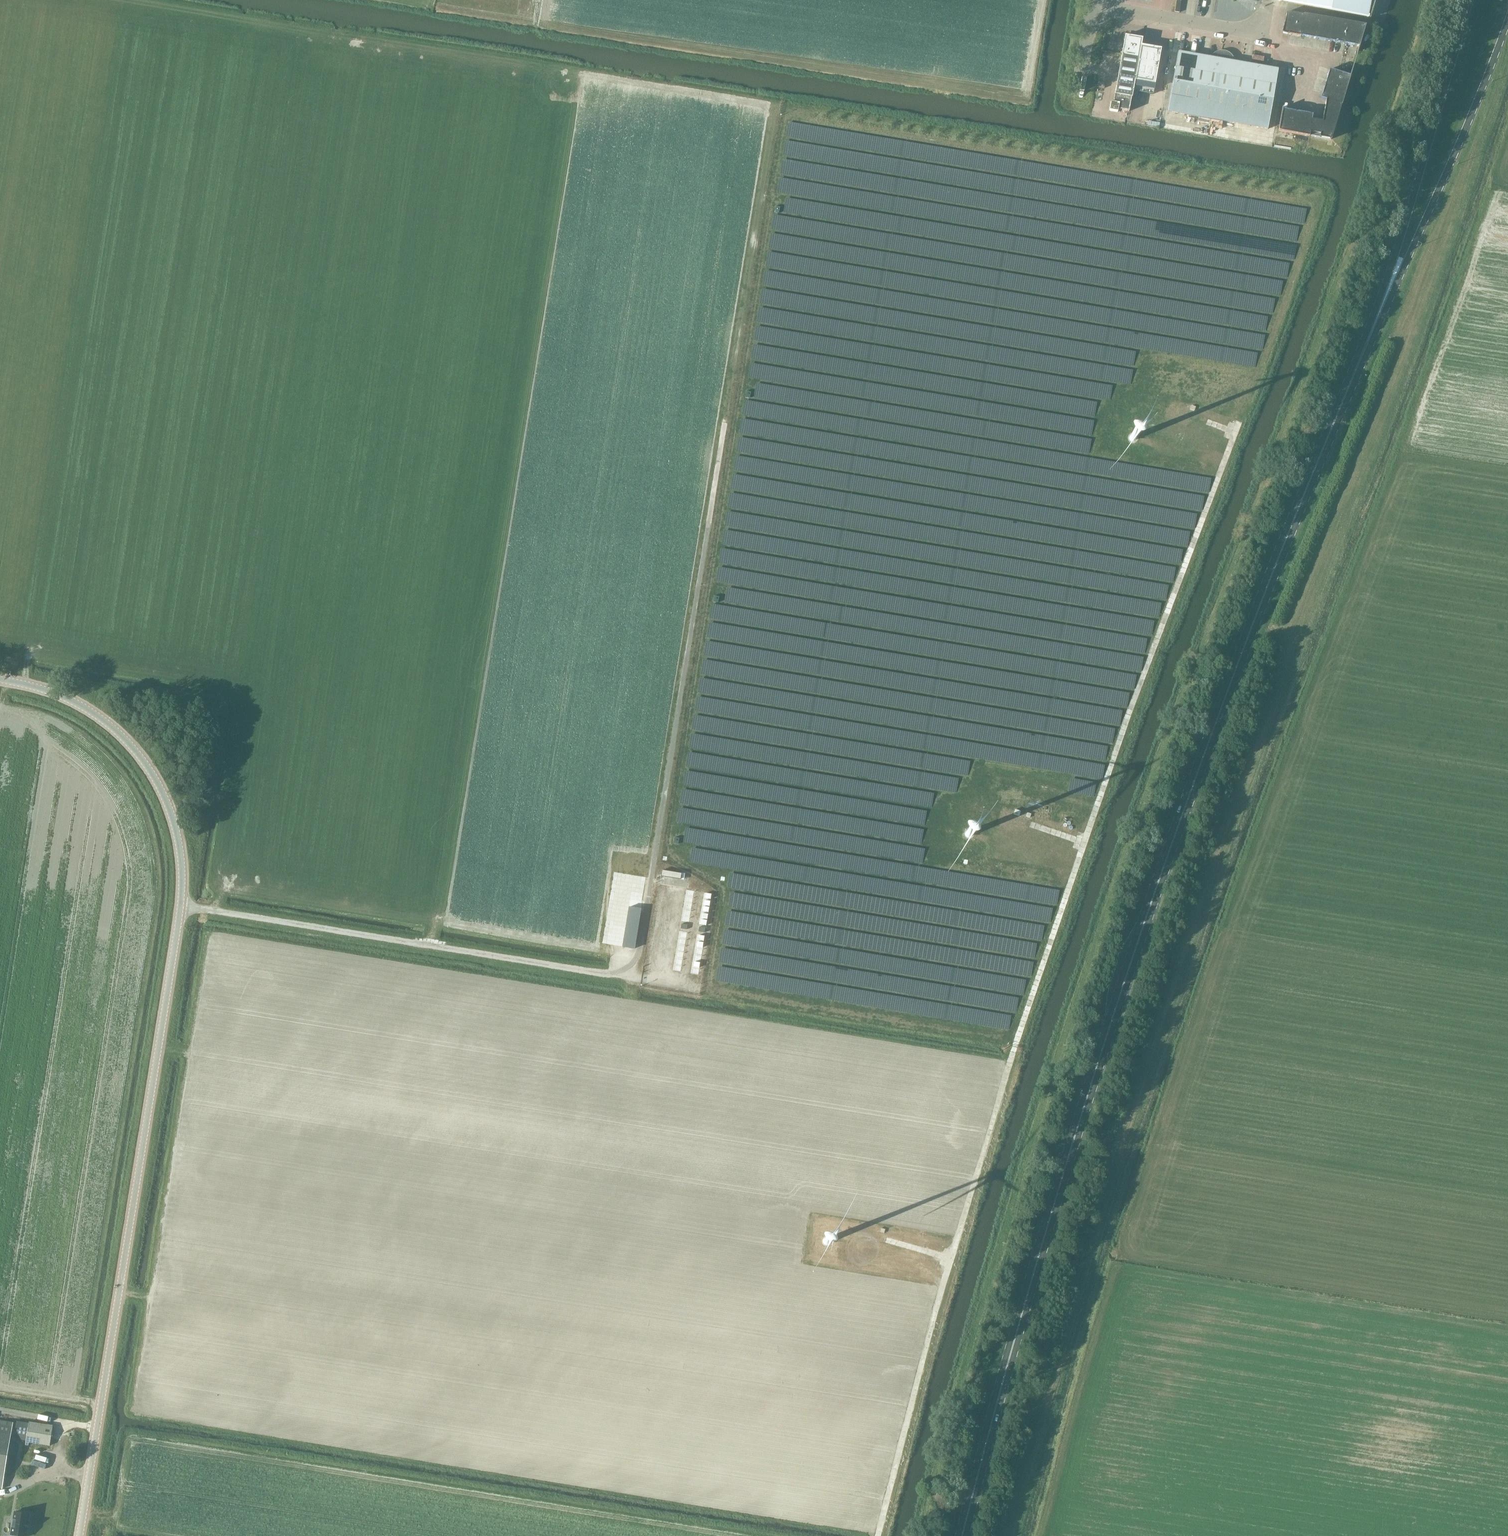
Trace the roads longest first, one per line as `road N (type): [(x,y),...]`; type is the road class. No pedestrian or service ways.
road 1 (primary): [(963,1535),(1136,945),(1252,625),(1356,372)]
road 2 (tertiary): [(80,1535),(182,864),(158,785),(112,729),(72,702),(0,681)]
road 3 (primary): [(1470,0),(1356,372)]
road 4 (primary): [(1356,372),(1507,20)]
road 5 (unclassified): [(1267,11),(1263,36),(1095,1)]

